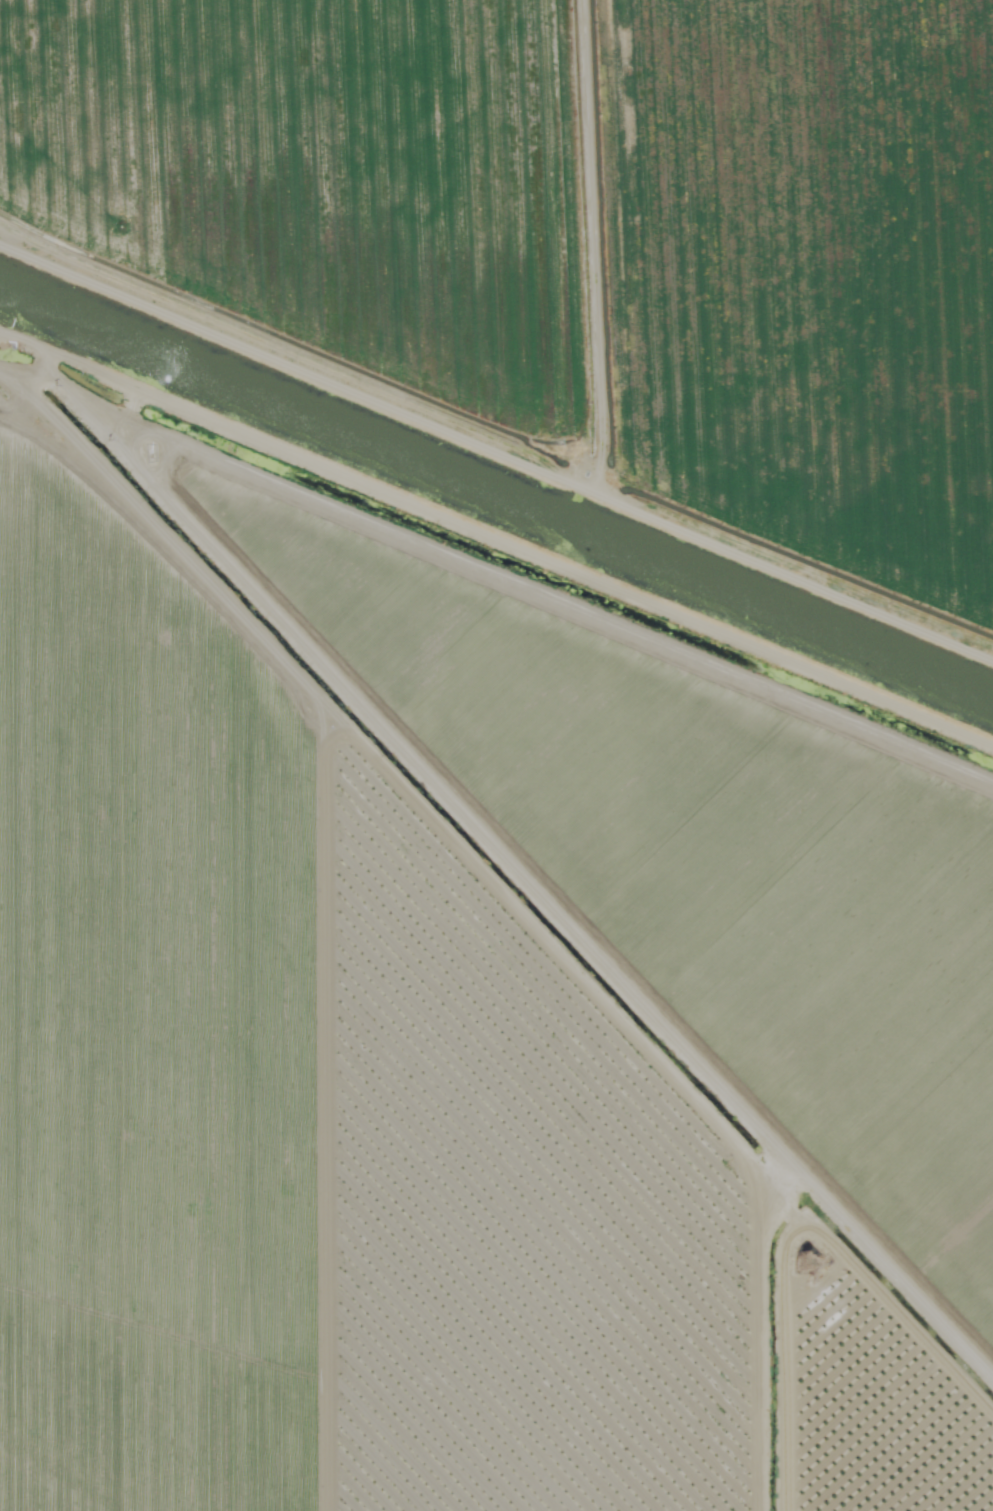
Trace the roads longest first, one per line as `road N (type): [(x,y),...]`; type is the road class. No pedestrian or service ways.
road 1 (residential): [(992,586),(0,170)]
road 2 (residential): [(768,1510),(768,1388)]

